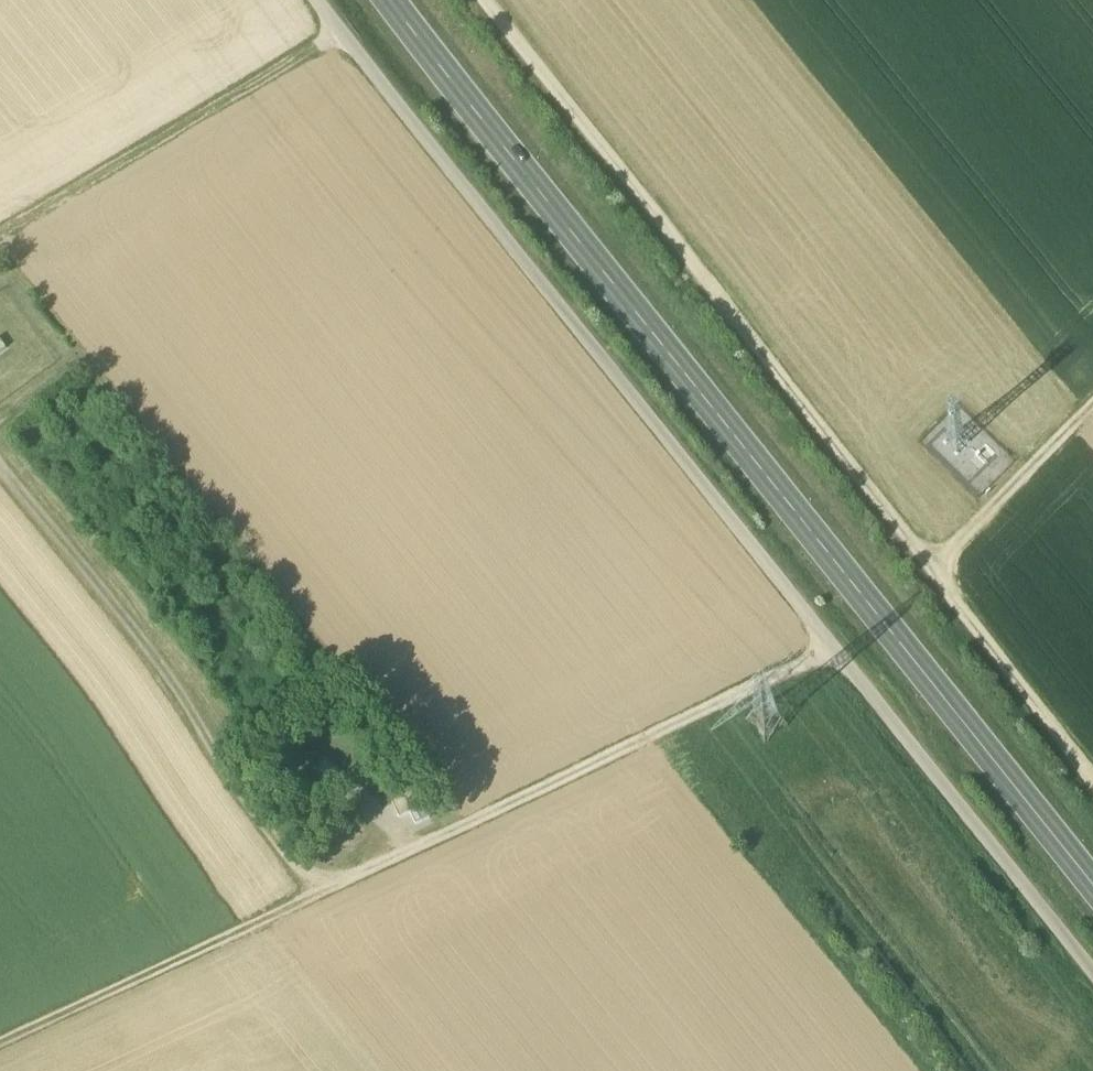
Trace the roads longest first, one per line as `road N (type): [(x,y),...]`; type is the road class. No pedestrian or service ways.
road 1 (secondary): [(1092,887),(394,0)]
road 2 (track): [(1092,769),(487,0)]
road 3 (track): [(0,1046),(838,654)]
road 4 (track): [(341,31),(838,654)]
road 5 (track): [(321,895),(0,460)]
road 6 (track): [(1092,976),(838,654)]
road 7 (track): [(0,235),(341,31)]
road 8 (track): [(930,570),(1092,404)]

